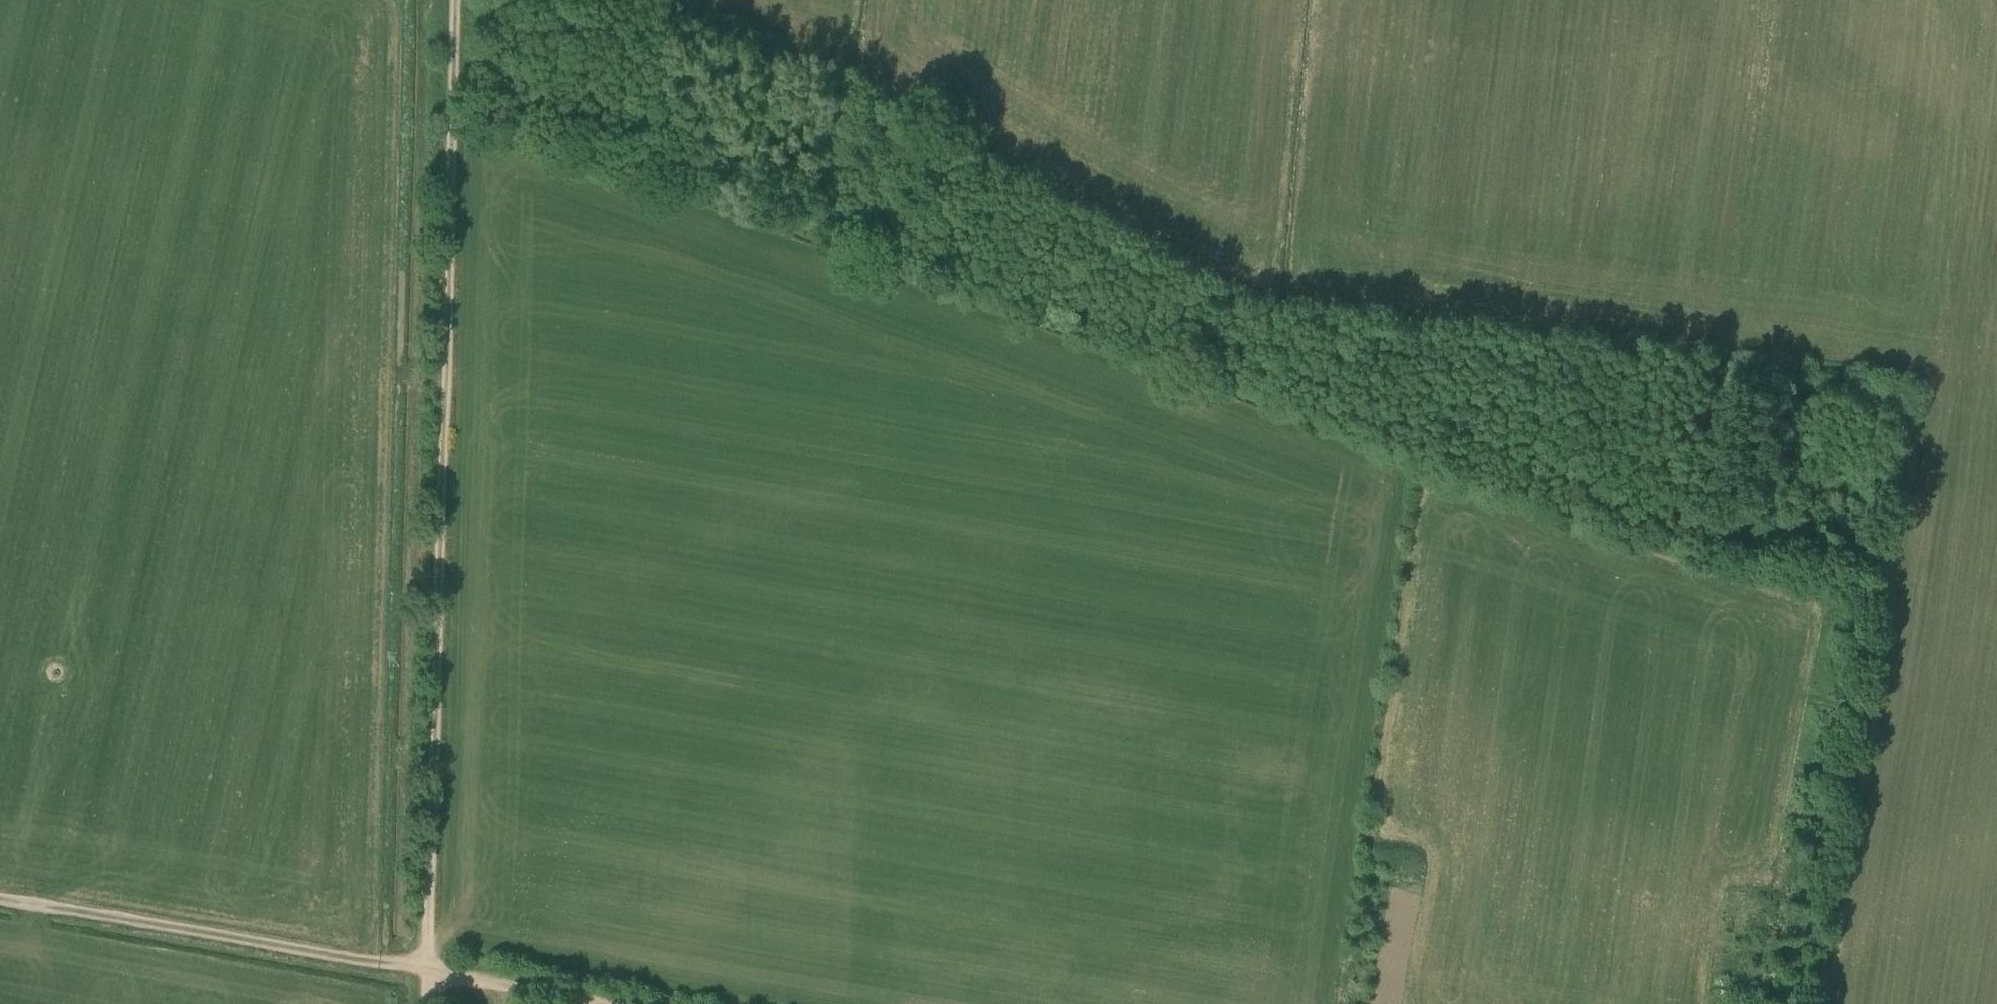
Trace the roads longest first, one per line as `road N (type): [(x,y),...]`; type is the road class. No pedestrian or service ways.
road 1 (track): [(424,976),(452,0)]
road 2 (track): [(424,976),(611,1003)]

